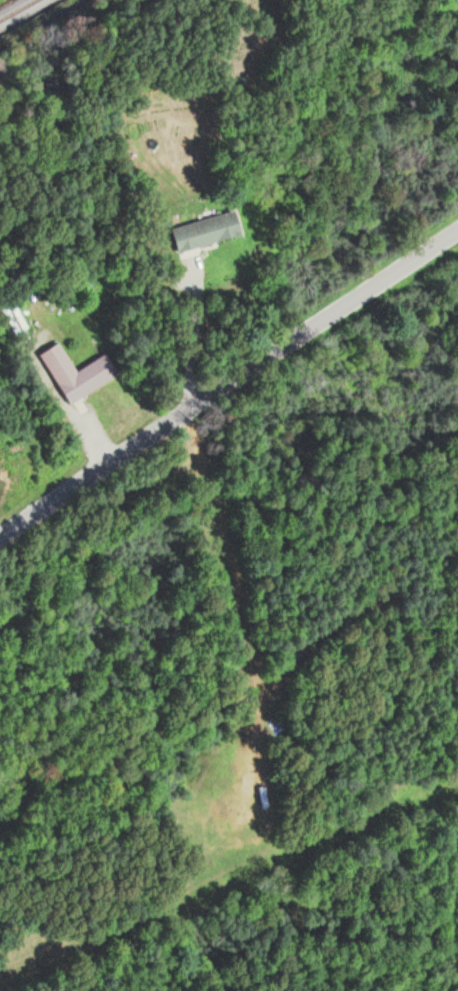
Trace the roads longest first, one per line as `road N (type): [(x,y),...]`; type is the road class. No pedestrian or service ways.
road 1 (residential): [(0,533),(457,226)]

